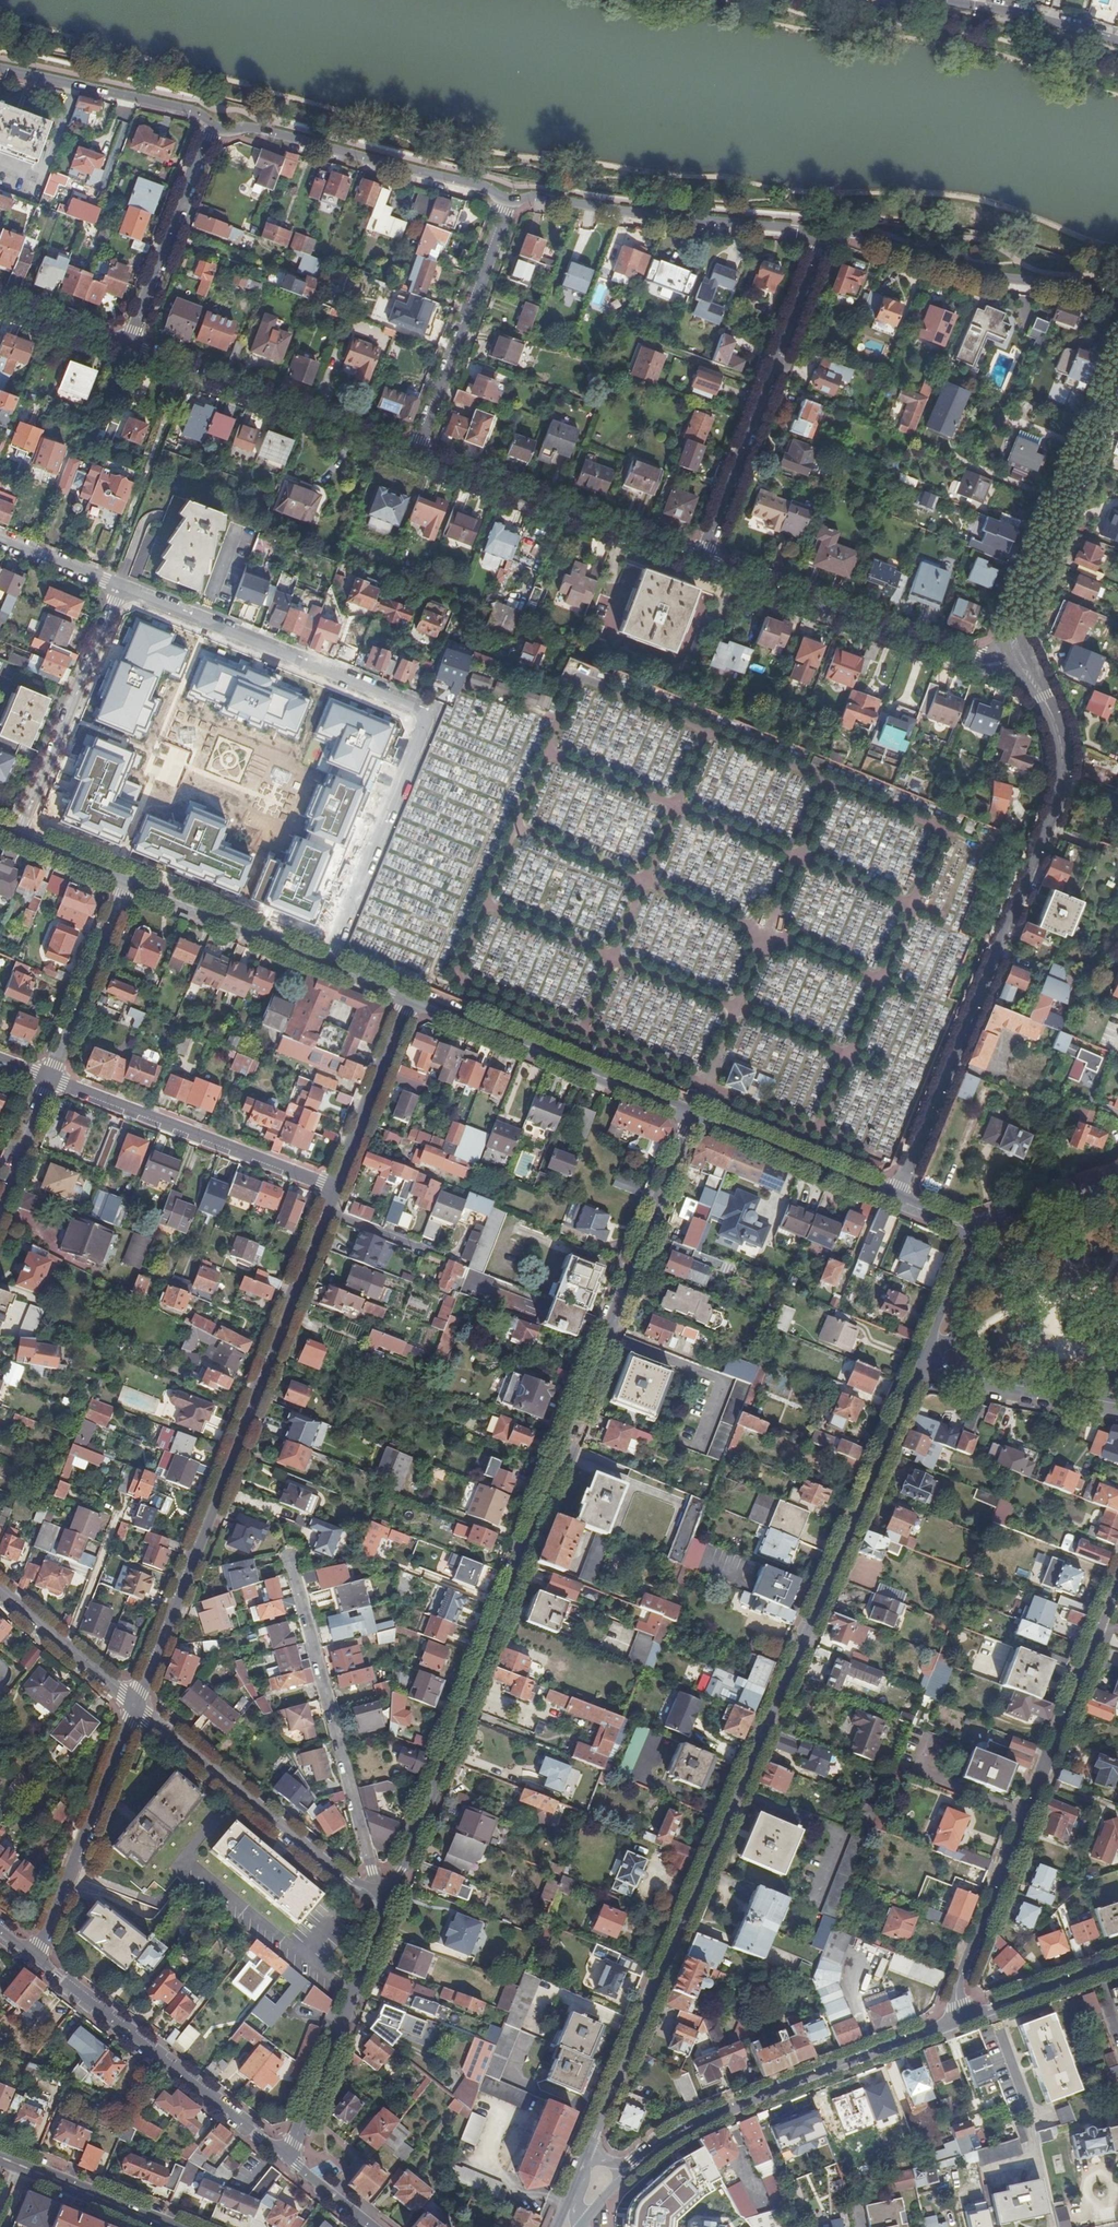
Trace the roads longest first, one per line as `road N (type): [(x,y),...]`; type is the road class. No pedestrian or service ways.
road 1 (tertiary): [(926,1354),(589,2158)]
road 2 (residential): [(378,1901),(400,1873),(691,1114)]
road 3 (residential): [(123,588),(428,714),(328,963)]
road 4 (residential): [(1020,658),(1055,722),(1062,780),(896,1200)]
road 5 (residential): [(336,1189),(137,1706)]
road 6 (residential): [(1117,1579),(959,1981),(961,2020)]
road 7 (residential): [(961,2020),(734,2108),(635,2164),(589,2158)]
road 8 (residential): [(291,1559),(378,1901)]
road 9 (residential): [(820,236),(701,561)]
road 10 (residential): [(701,561),(976,663),(1020,658)]
road 11 (residential): [(1117,357),(1019,602),(1012,644),(1020,658)]
road 12 (tertiary): [(286,2156),(39,1960)]
road 13 (residential): [(820,236),(548,198),(508,200)]
road 14 (residential): [(378,1901),(137,1706)]
road 15 (residential): [(128,348),(417,456)]
road 16 (residential): [(508,200),(471,183),(267,131),(211,126)]
road 17 (residential): [(1117,298),(965,271),(856,233),(820,236)]
road 18 (residential): [(51,1078),(336,1189)]
road 19 (tertiary): [(411,997),(691,1114)]
road 20 (residential): [(417,456),(701,561)]
road 21 (residential): [(286,2156),(380,1922),(378,1901)]
road 22 (residential): [(137,1706),(39,1960)]
road 23 (residential): [(508,200),(417,456)]
road 24 (residential): [(18,836),(123,588)]
road 25 (residential): [(211,126),(128,348)]
road 26 (residential): [(895,0),(1015,17),(1117,46)]
road 27 (tertiary): [(691,1114),(896,1200)]
road 28 (residential): [(211,126),(187,109),(0,67)]
road 29 (tertiary): [(128,882),(328,963)]
road 30 (residential): [(128,882),(51,1078)]
road 31 (residential): [(411,997),(336,1189)]
road 32 (tertiary): [(926,1354),(964,1375),(1117,1405)]
road 33 (secondary): [(0,2157),(166,2226)]
road 34 (residential): [(137,1706),(0,1592)]
road 35 (residential): [(1117,1963),(961,2020)]
road 36 (residential): [(1117,1178),(993,1220),(975,1233)]
road 37 (residential): [(51,1078),(0,1210)]
road 38 (residential): [(0,300),(128,348)]
road 39 (residential): [(123,588),(0,540)]
road 40 (tertiary): [(975,1233),(926,1354)]

